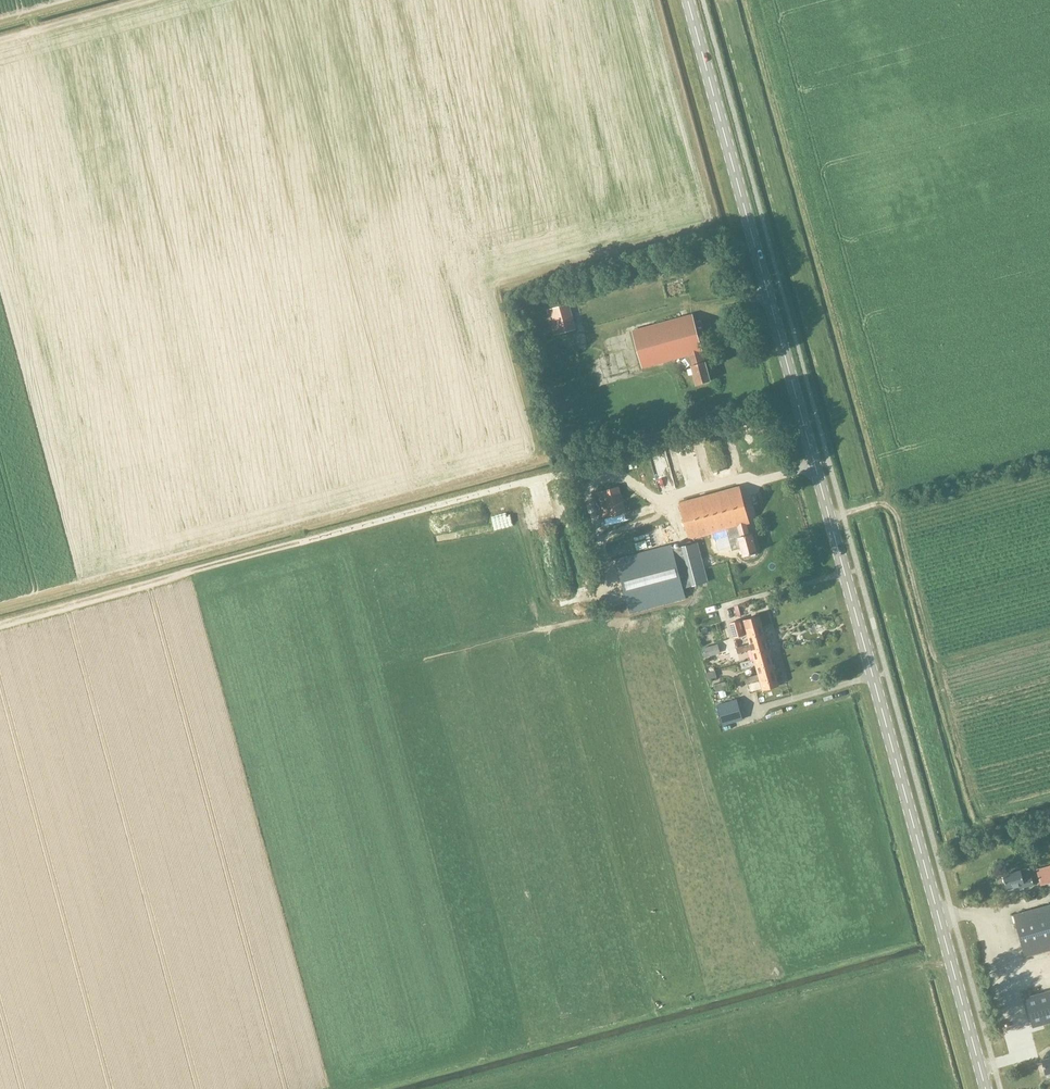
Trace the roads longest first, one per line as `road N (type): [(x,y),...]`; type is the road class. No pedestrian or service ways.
road 1 (secondary): [(985,1088),(687,0)]
road 2 (track): [(0,624),(553,474)]
road 3 (track): [(0,40),(146,0)]

